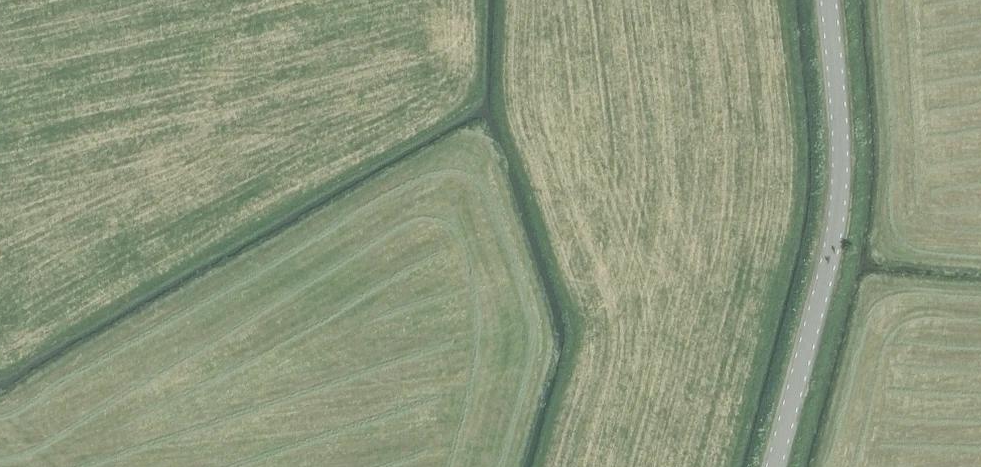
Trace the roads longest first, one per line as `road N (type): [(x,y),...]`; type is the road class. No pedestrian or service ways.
road 1 (tertiary): [(770,466),(829,237),(825,0)]

